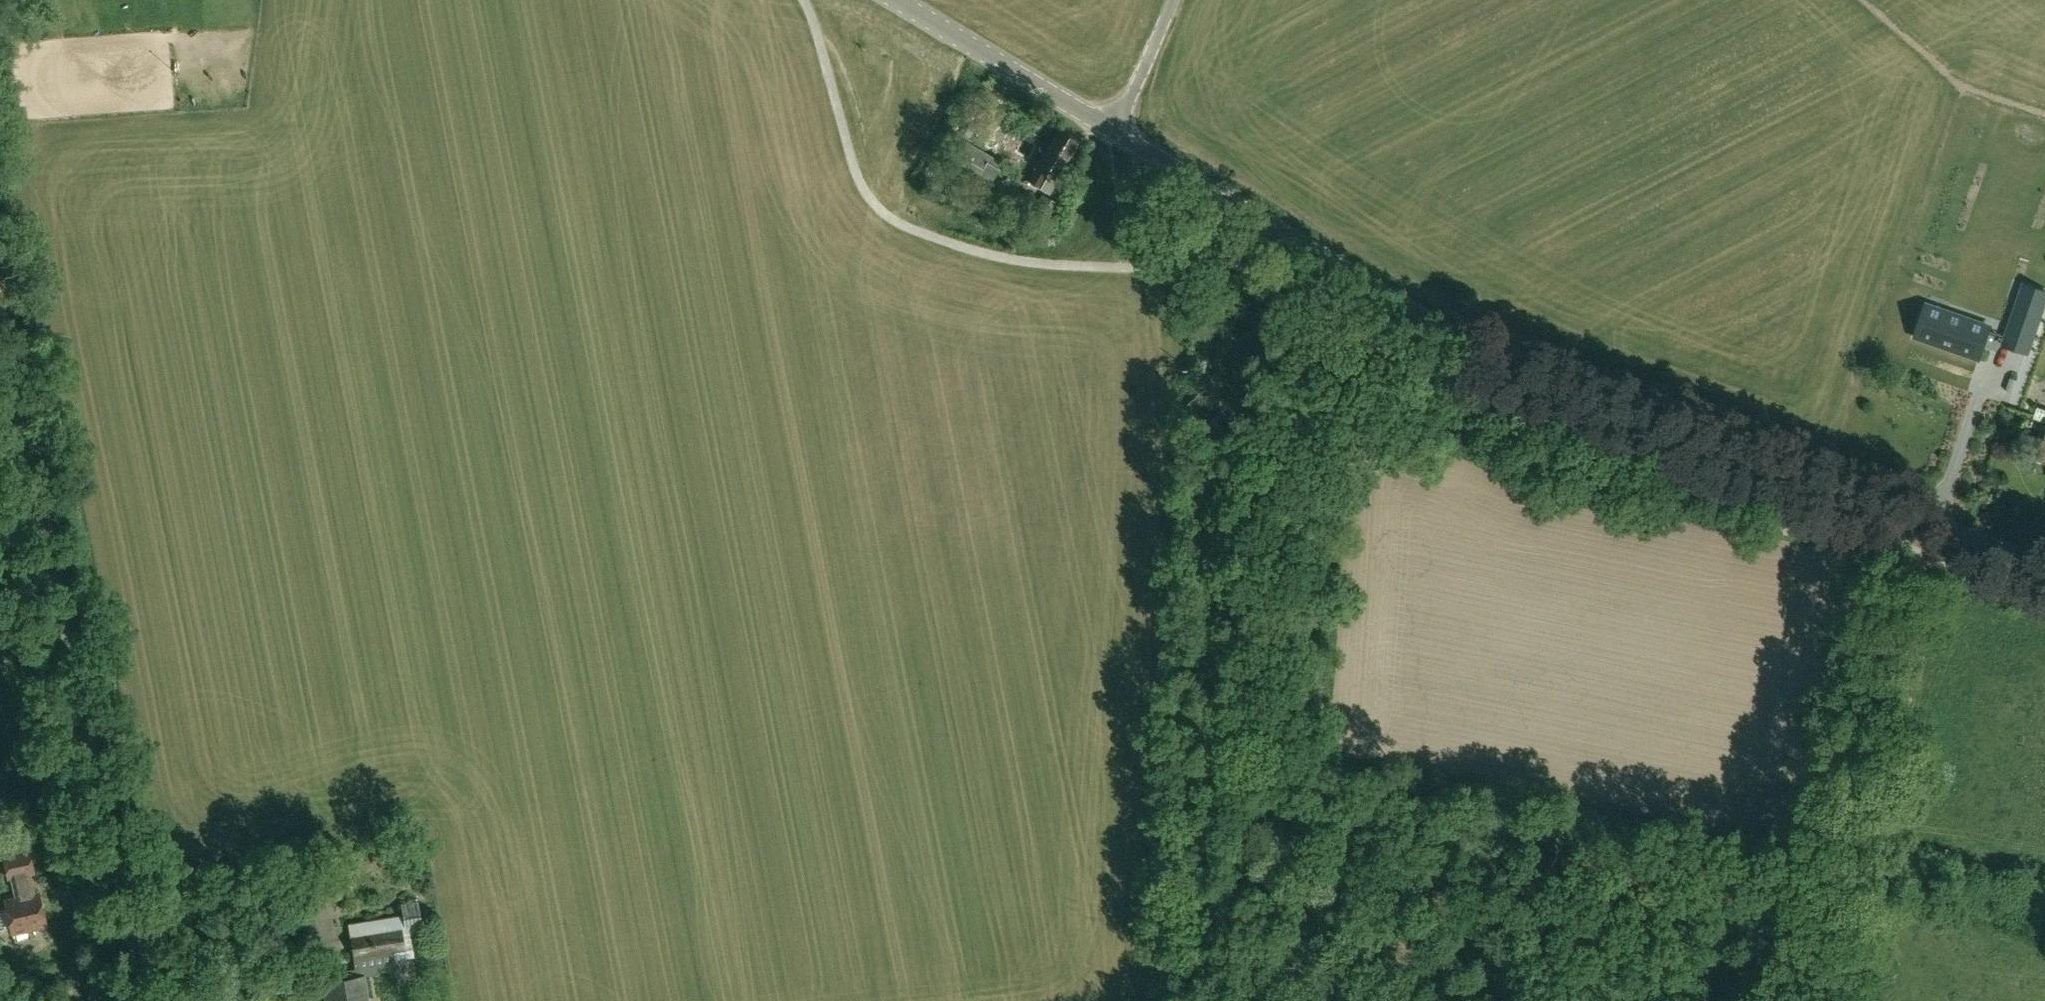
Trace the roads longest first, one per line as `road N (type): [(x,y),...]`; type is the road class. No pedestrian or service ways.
road 1 (tertiary): [(1119,132),(1510,362),(2044,564)]
road 2 (unclassified): [(149,1000),(0,296)]
road 3 (track): [(1944,564),(1835,1000)]
road 4 (tertiary): [(898,0),(1119,132)]
road 5 (unclassified): [(1119,132),(1172,0)]

